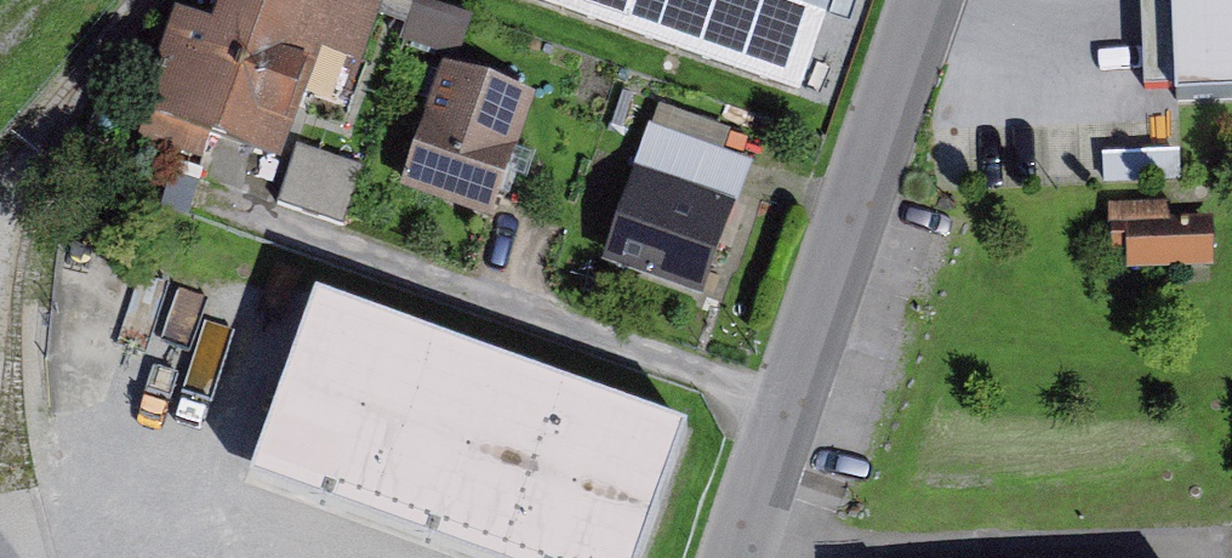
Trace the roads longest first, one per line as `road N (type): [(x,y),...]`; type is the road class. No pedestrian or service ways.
road 1 (residential): [(771,557),(959,0)]

